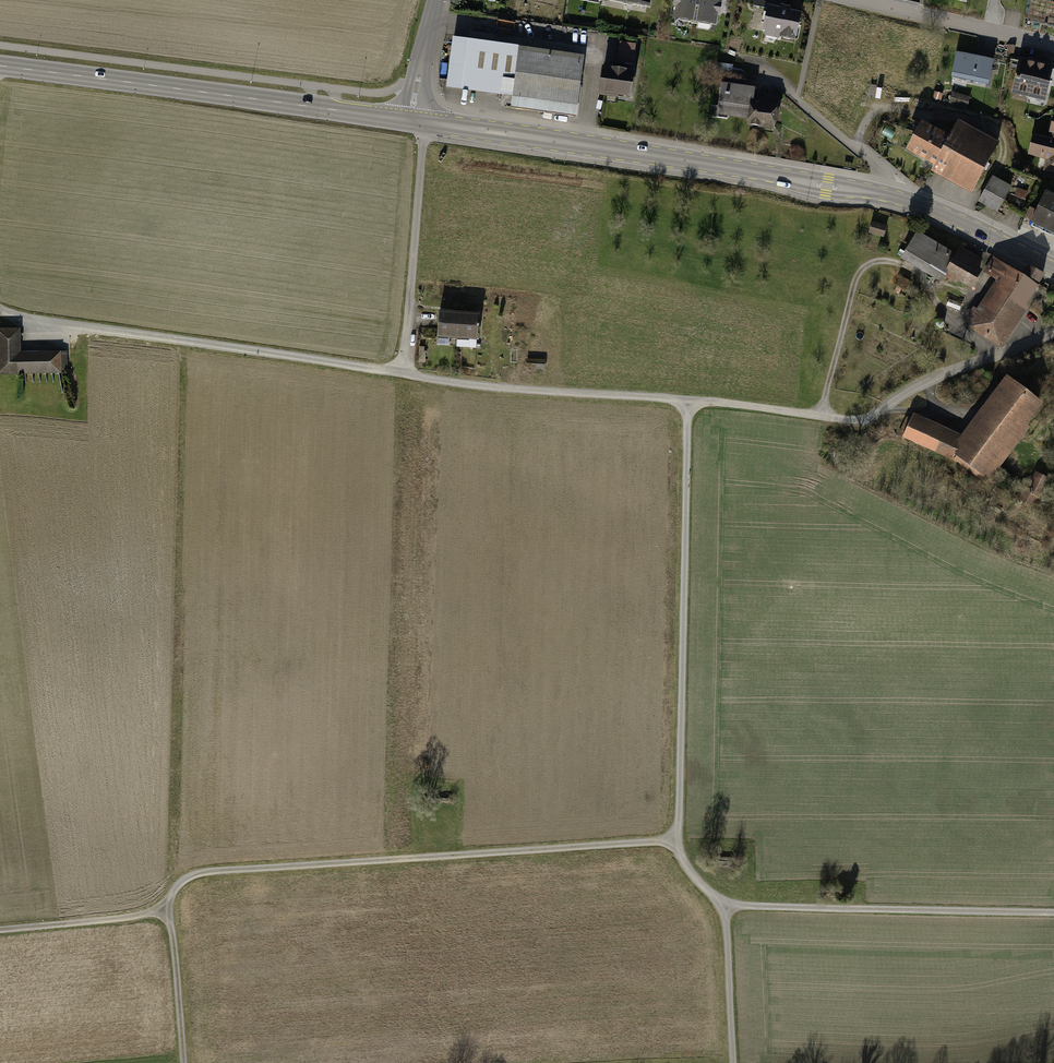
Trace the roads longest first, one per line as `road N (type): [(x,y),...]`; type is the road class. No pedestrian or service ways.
road 1 (track): [(0,928),(155,912),(202,870),(678,837)]
road 2 (track): [(732,1062),(723,903),(698,882),(678,837),(688,398)]
road 3 (tertiary): [(1053,269),(885,194),(414,122)]
road 4 (tertiary): [(414,122),(0,65)]
road 5 (track): [(0,311),(401,372)]
road 6 (track): [(723,903),(1053,911)]
road 7 (track): [(823,416),(857,278),(881,258),(901,261),(920,277),(989,358)]
road 8 (unclassified): [(1053,334),(937,376),(861,421)]
road 9 (residential): [(1053,48),(849,0)]
road 10 (track): [(167,898),(182,1062)]
road 11 (unclassified): [(436,0),(414,122)]

